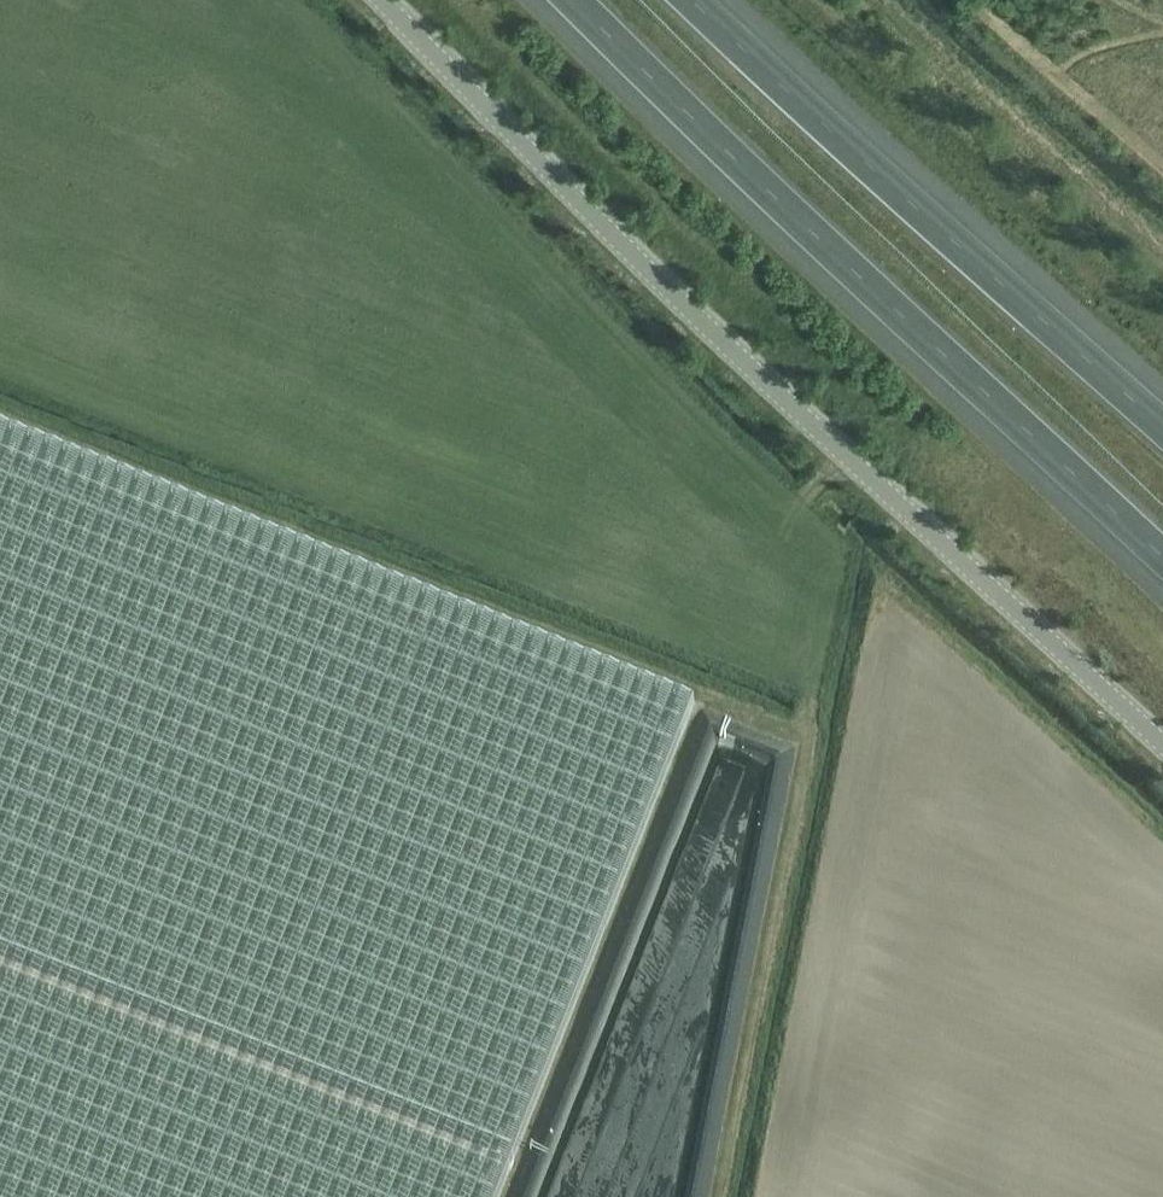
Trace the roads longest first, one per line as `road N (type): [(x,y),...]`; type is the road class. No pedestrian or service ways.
road 1 (unclassified): [(1162,745),(651,273),(382,0)]
road 2 (motorway): [(573,0),(1162,562)]
road 3 (motorway): [(1162,431),(693,0)]

